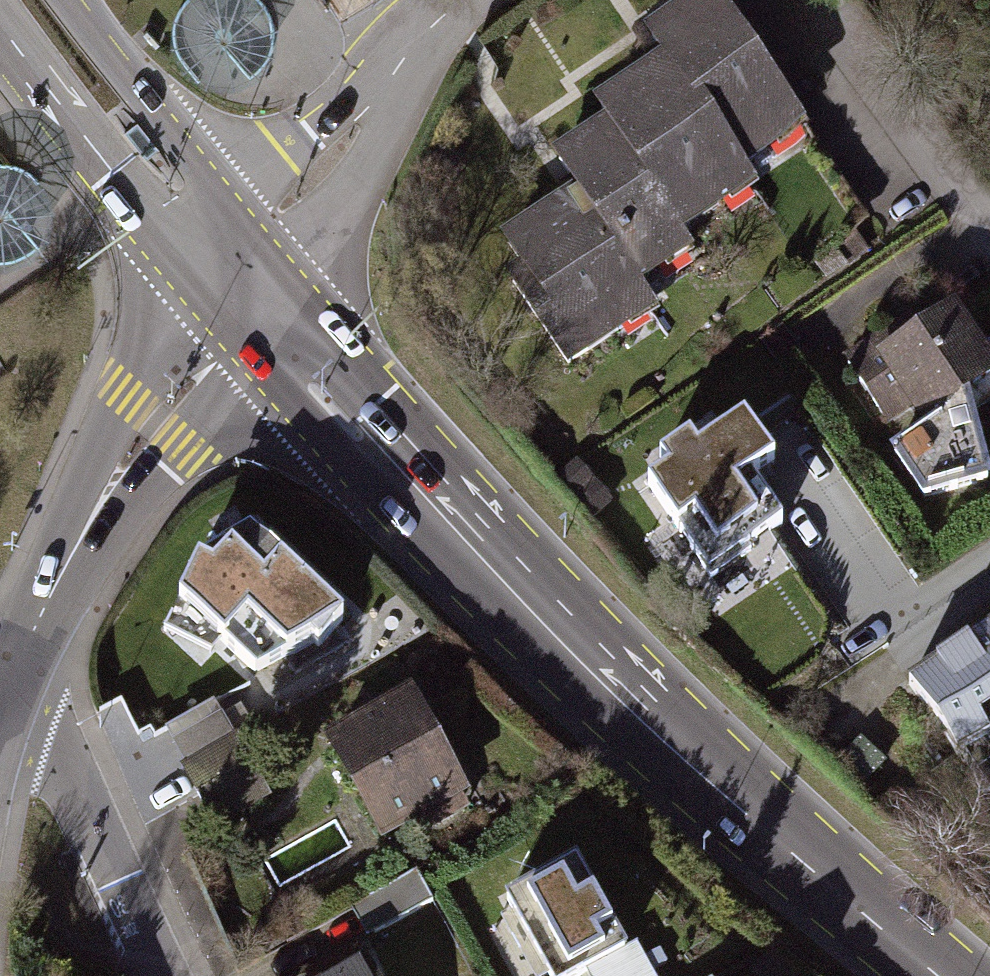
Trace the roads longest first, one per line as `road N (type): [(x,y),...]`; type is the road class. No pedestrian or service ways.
road 1 (secondary): [(232,298),(479,562),(747,814),(945,975)]
road 2 (residential): [(232,298),(62,572),(0,719)]
road 3 (residential): [(232,298),(454,0)]
road 4 (secondary): [(0,35),(117,180),(232,298)]
road 5 (secondary): [(232,298),(172,142),(68,0)]
road 6 (residential): [(0,719),(39,730),(59,753),(160,975)]
road 7 (residential): [(825,0),(989,229)]

